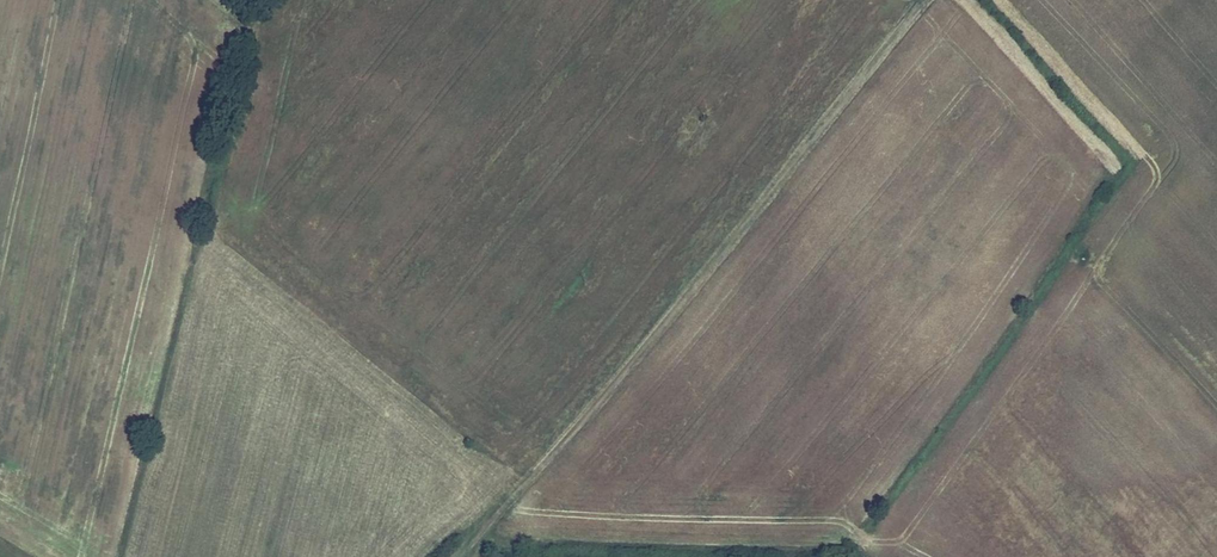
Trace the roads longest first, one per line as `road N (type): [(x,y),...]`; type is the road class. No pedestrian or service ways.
road 1 (track): [(926,0),(453,556)]

